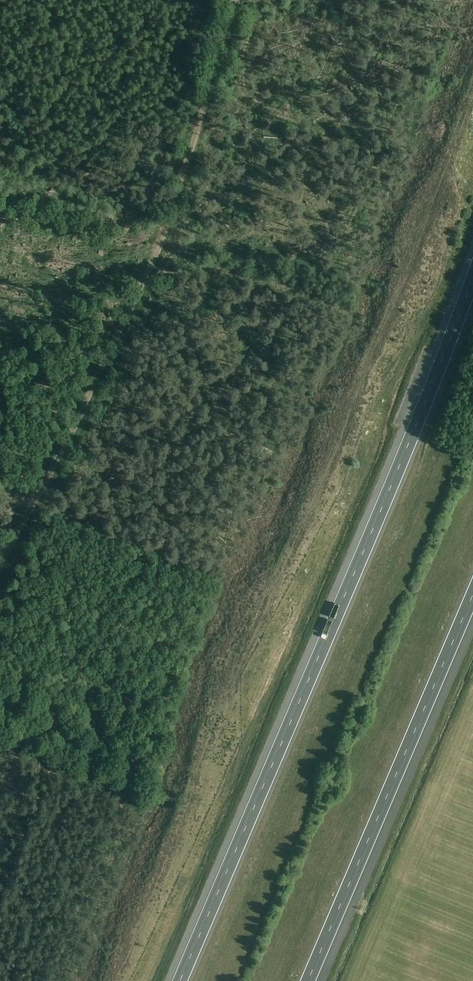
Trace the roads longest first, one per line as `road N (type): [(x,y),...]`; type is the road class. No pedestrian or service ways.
road 1 (motorway): [(472,282),(180,980)]
road 2 (track): [(236,0),(166,223),(0,556)]
road 3 (motorway): [(311,980),(472,603)]

